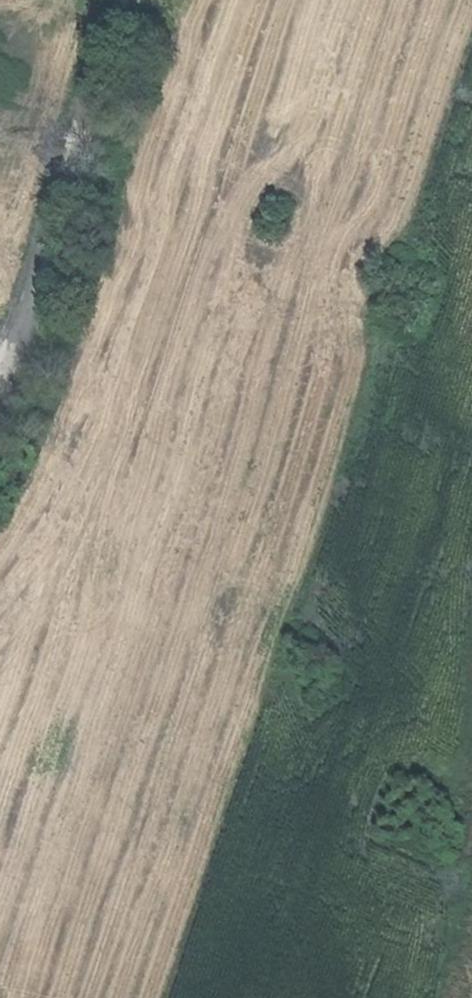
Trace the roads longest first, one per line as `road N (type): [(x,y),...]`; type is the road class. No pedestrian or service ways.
road 1 (track): [(0,394),(50,188),(120,0)]

